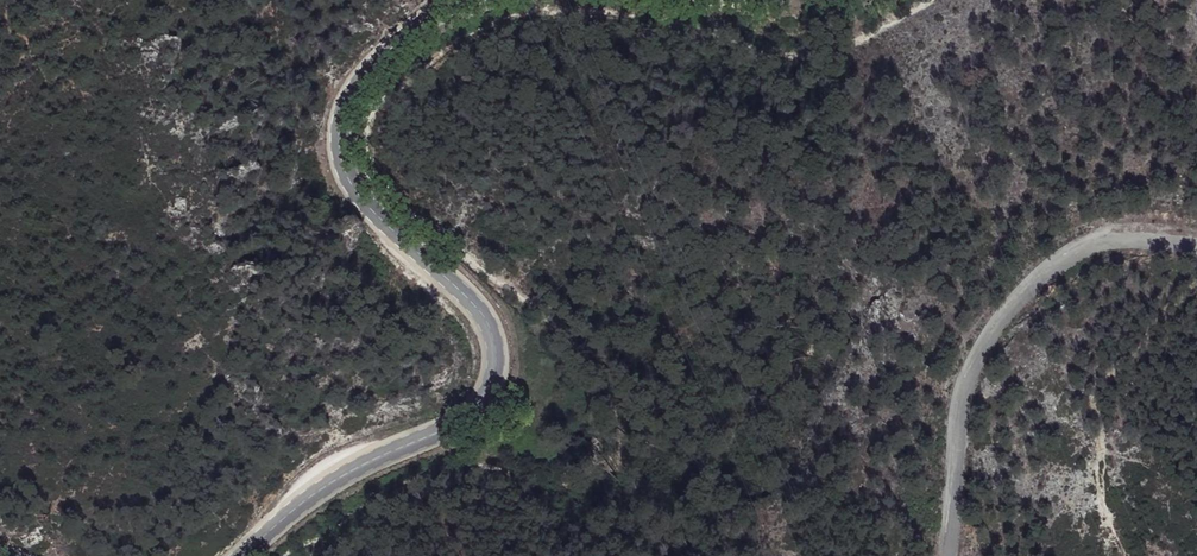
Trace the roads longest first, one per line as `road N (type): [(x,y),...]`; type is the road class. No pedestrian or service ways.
road 1 (secondary): [(463,0),(376,60),(334,119),(331,151),(367,213),(480,319),(492,347),(491,376),(451,424),(345,470),(230,555)]

